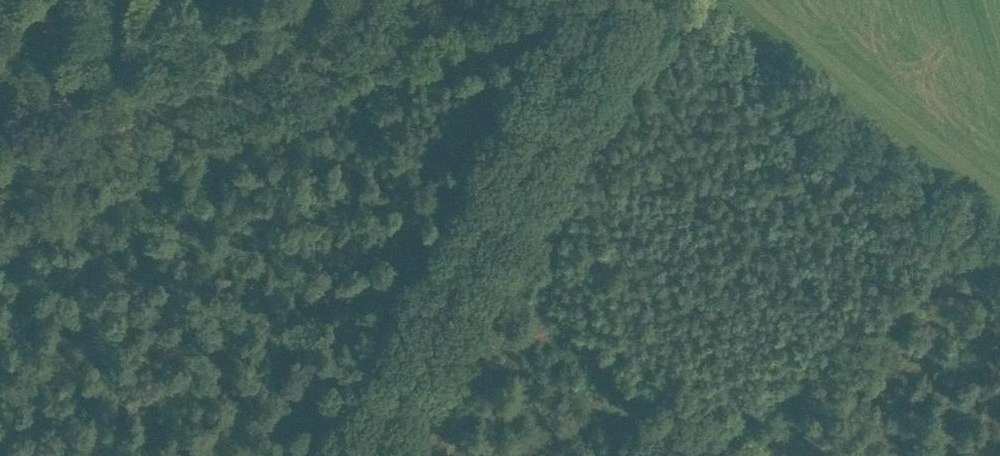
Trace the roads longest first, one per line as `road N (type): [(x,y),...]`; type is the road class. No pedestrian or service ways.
road 1 (track): [(359,455),(606,0)]

